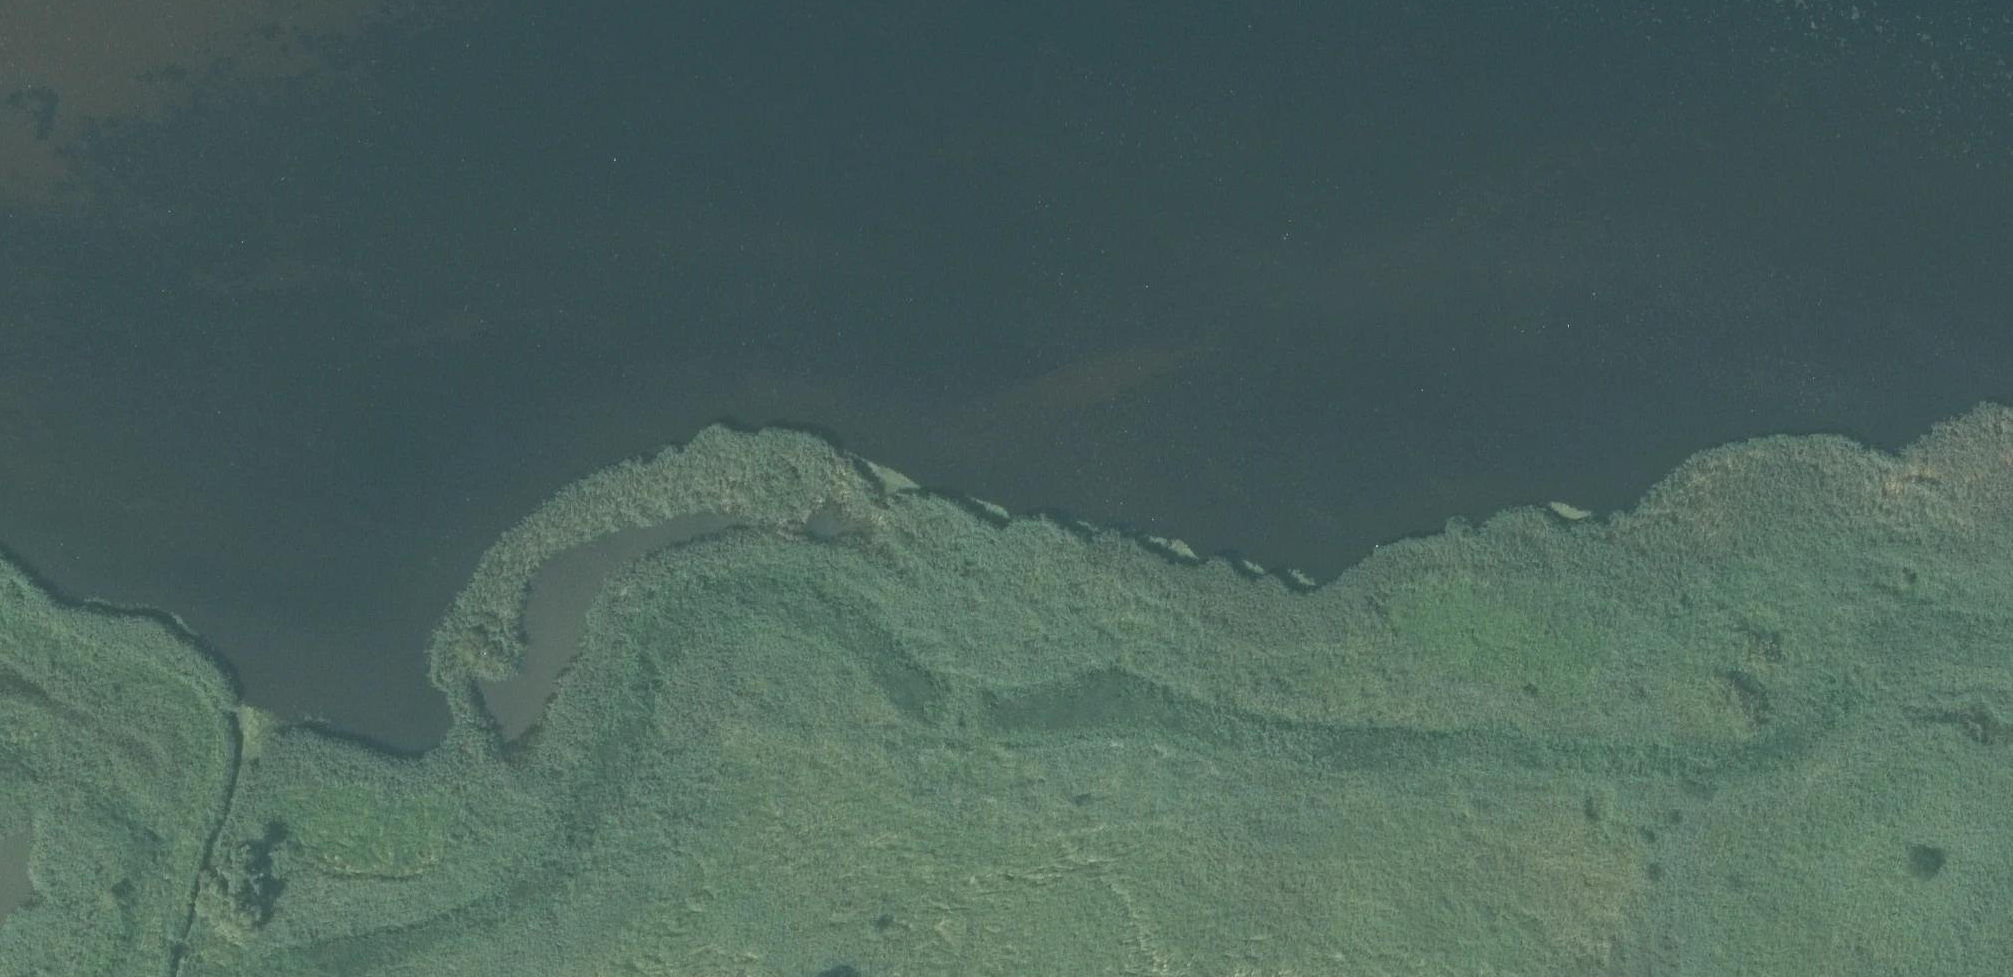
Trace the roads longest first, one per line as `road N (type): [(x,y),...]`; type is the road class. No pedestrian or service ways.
road 1 (track): [(2012,649),(1921,650),(1858,667),(1795,740),(1750,762),(1711,767),(1514,752),(1313,752),(1133,710),(959,714),(823,618),(764,601),(723,604),(671,631),(612,736),(559,855),(527,890),(445,933),(280,976)]
road 2 (track): [(102,976),(131,897),(138,846),(108,813),(0,774)]
road 3 (track): [(153,976),(216,766)]

